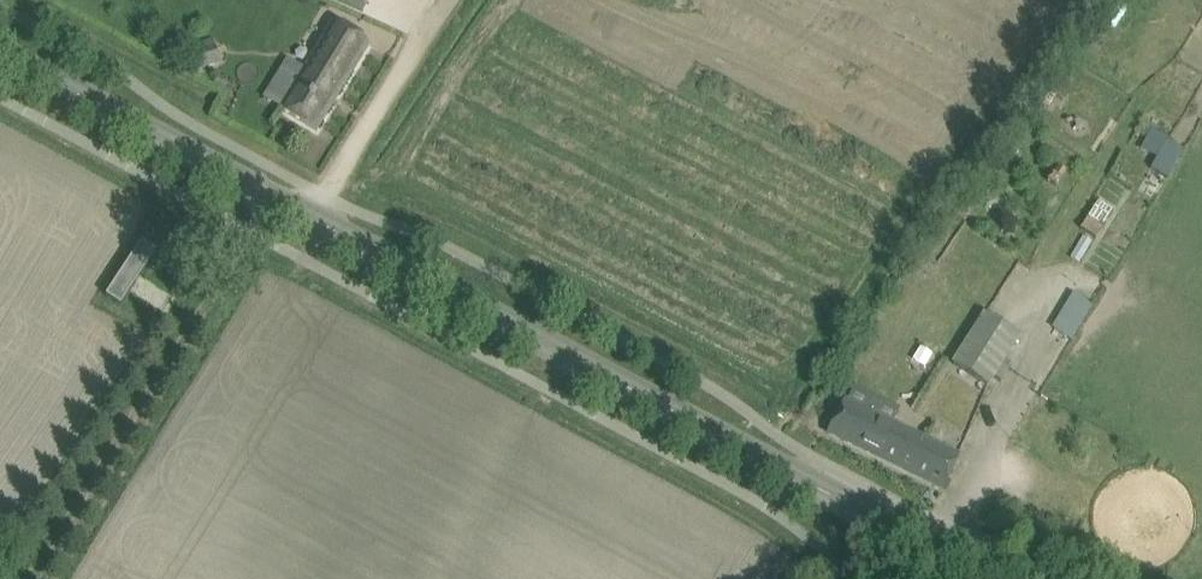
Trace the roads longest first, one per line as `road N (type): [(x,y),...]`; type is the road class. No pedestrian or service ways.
road 1 (tertiary): [(1013,578),(0,51)]
road 2 (track): [(303,259),(330,197),(464,0)]

